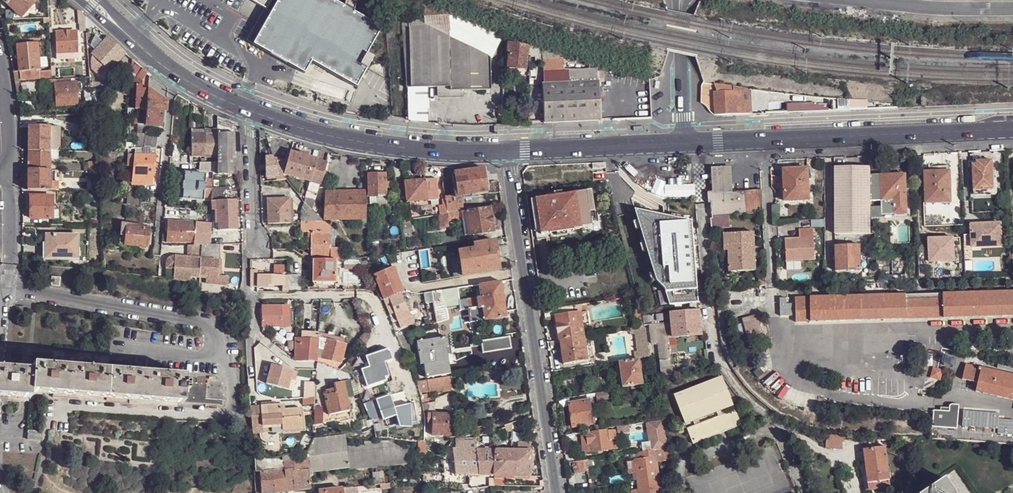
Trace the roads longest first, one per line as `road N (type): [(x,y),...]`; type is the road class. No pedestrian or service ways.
road 1 (residential): [(507,151),(560,492)]
road 2 (secondary): [(683,143),(1012,128)]
road 3 (secondary): [(251,112),(381,145),(507,151)]
road 4 (unclassified): [(173,72),(157,249)]
road 5 (secondary): [(507,151),(683,143)]
road 6 (residential): [(857,0),(1012,9)]
road 7 (residential): [(681,0),(683,143)]
road 8 (residential): [(257,241),(251,112)]

